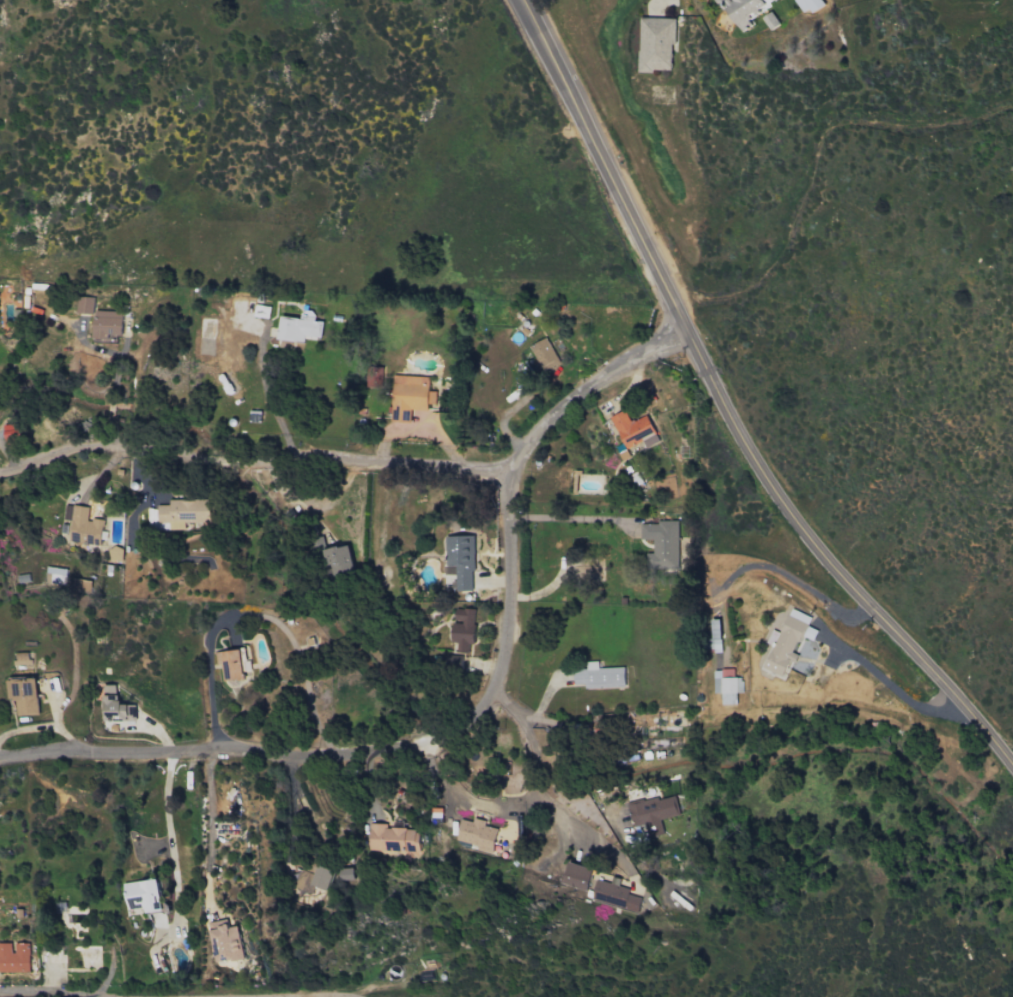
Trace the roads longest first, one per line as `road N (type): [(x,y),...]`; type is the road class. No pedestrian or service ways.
road 1 (secondary): [(513,0),(578,113),(701,368),(769,482),(1012,770)]
road 2 (residential): [(517,470),(505,661),(489,703),(459,732),(421,748),(358,757),(64,753),(0,765)]
road 3 (residential): [(0,471),(95,448),(233,464),(304,455),(517,470)]
road 4 (track): [(672,301),(734,301),(768,269),(807,196),(825,132),(846,119),(907,130),(967,124),(1012,92)]
road 5 (residential): [(517,470),(550,422),(587,391),(684,333)]

